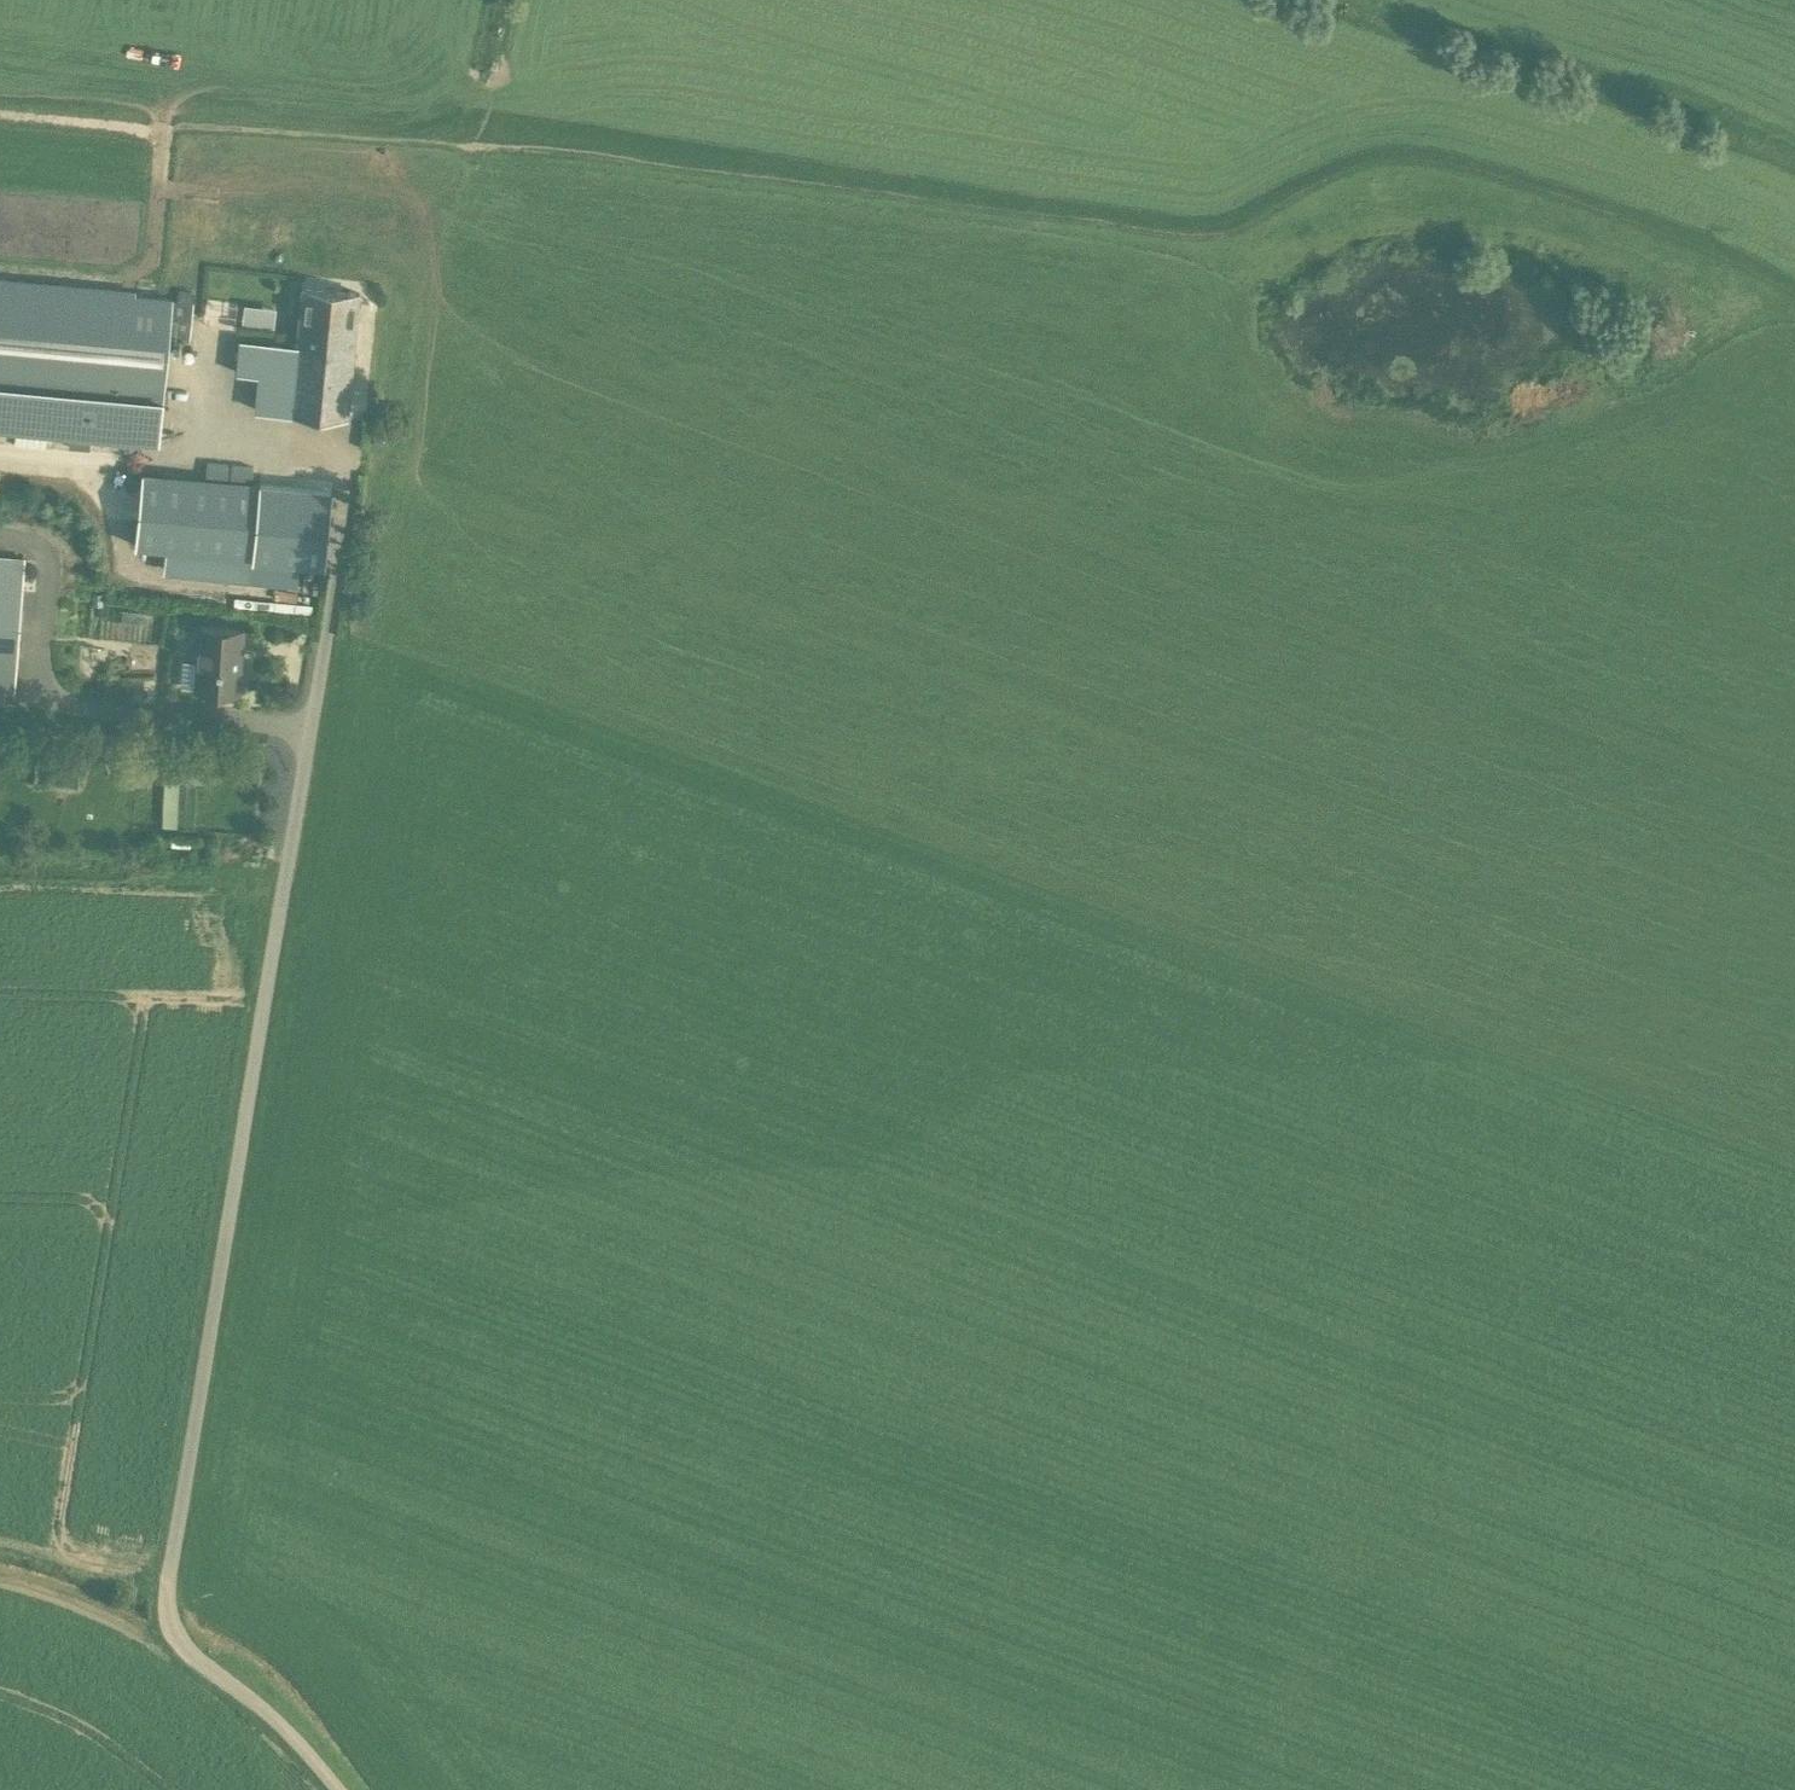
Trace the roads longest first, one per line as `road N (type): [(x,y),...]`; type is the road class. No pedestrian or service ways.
road 1 (track): [(0,104),(459,149),(1226,240),(1367,168),(1413,164),(1575,204),(1794,299)]

